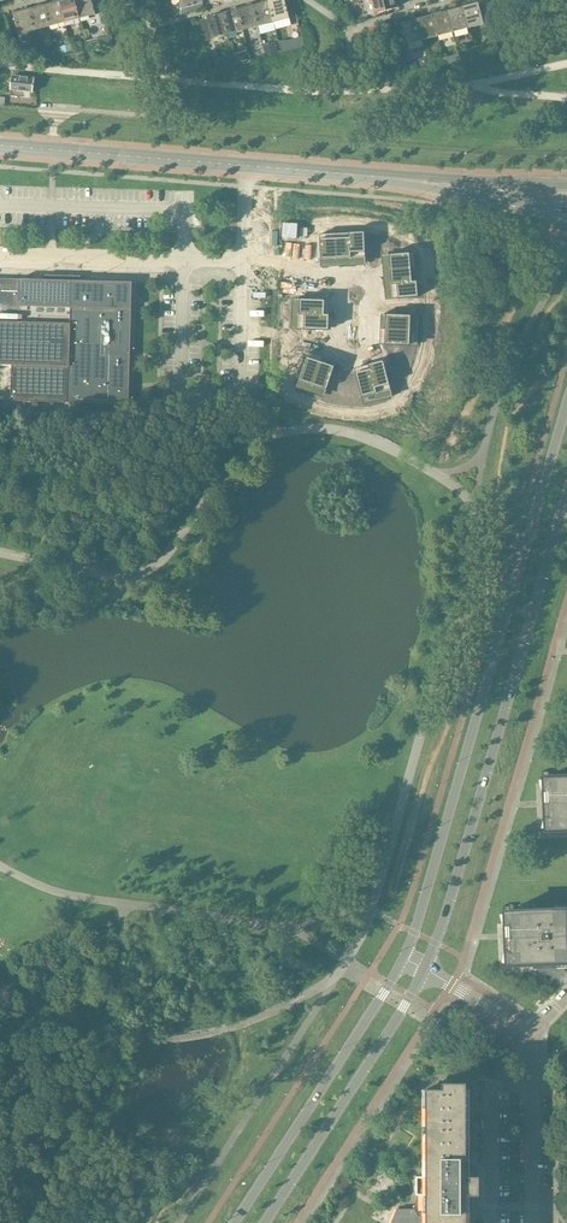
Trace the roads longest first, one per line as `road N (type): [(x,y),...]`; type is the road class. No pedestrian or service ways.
road 1 (secondary): [(566,408),(403,957)]
road 2 (secondary): [(424,970),(566,501)]
road 3 (secondary): [(403,957),(234,1222)]
road 4 (secondary): [(263,1222),(424,970)]
road 5 (tertiary): [(246,165),(0,146)]
road 6 (residential): [(242,261),(0,255)]
road 7 (residential): [(342,282),(337,344),(344,354),(361,356),(371,339),(375,283),(358,275)]
road 8 (residential): [(488,1222),(490,1085),(531,1085)]
road 9 (tertiary): [(413,180),(246,165)]
road 10 (tertiary): [(413,180),(566,211)]
road 11 (tertiary): [(566,186),(413,180)]
road 12 (residential): [(531,1222),(531,1085)]
road 13 (residential): [(530,1037),(424,970)]

